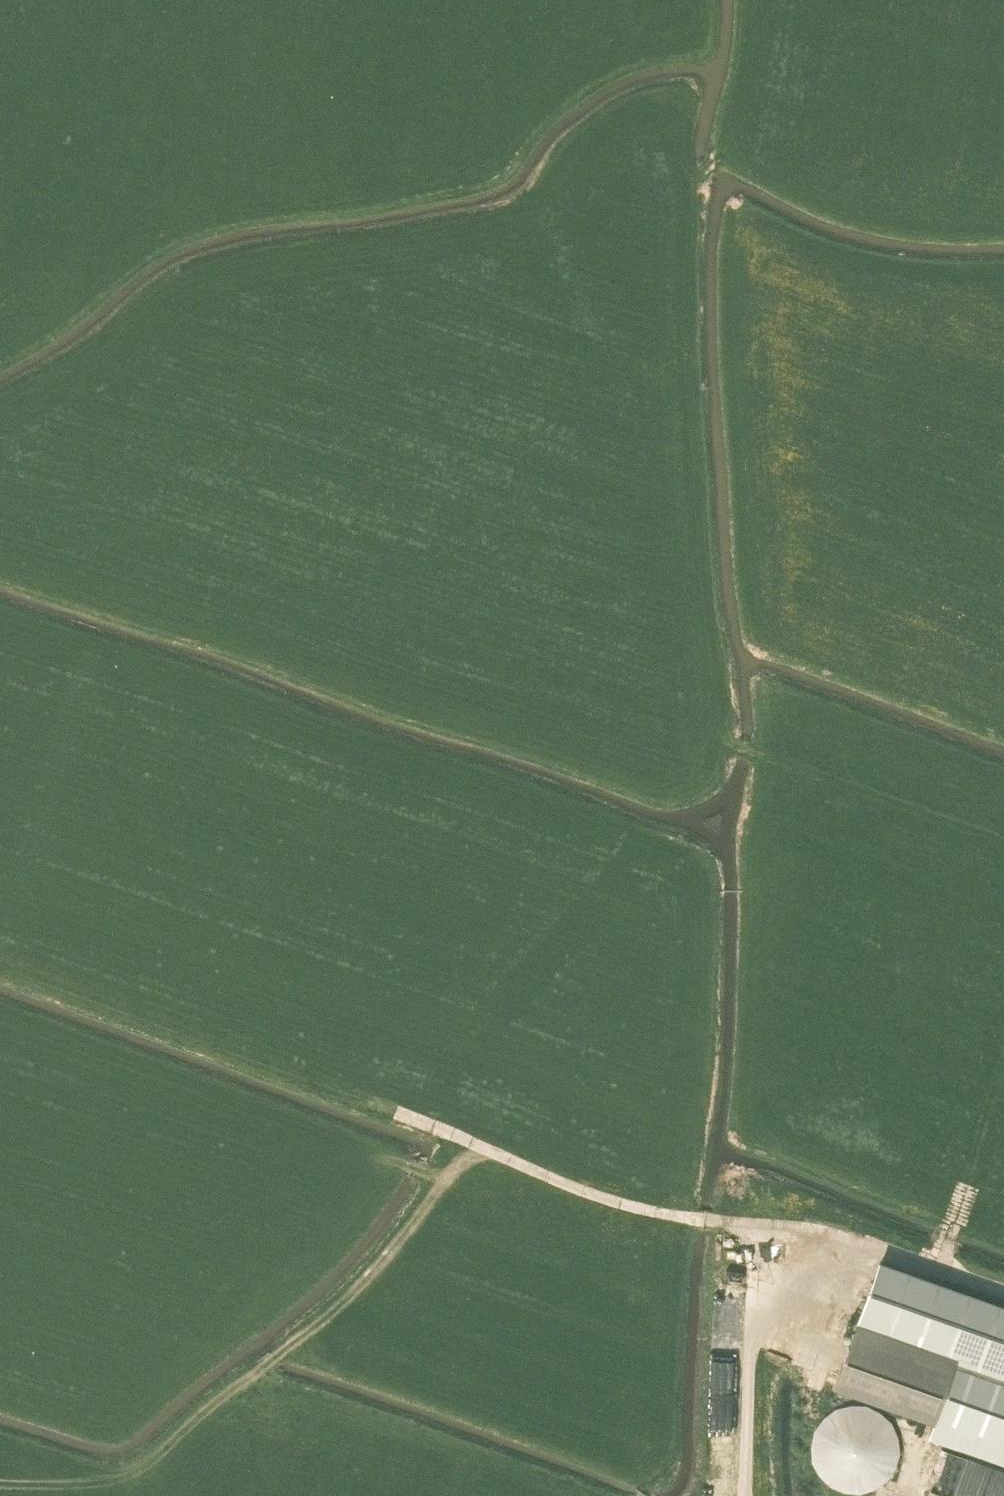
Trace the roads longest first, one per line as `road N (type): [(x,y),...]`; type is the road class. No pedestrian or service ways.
road 1 (track): [(1003,1296),(854,1241),(786,1227),(778,1298),(750,1353),(742,1495)]
road 2 (track): [(397,1111),(641,1209),(786,1227)]
road 3 (track): [(233,1388),(345,1302),(462,1164),(498,1153)]

